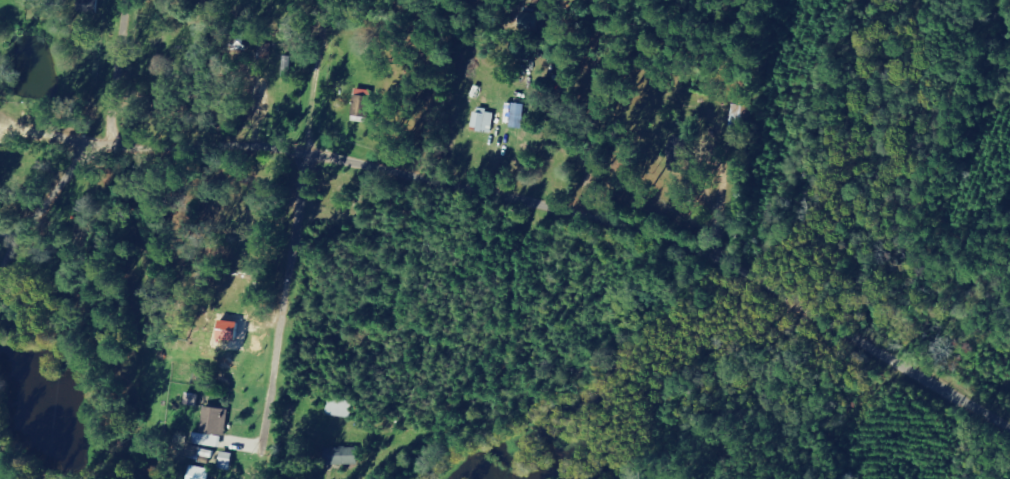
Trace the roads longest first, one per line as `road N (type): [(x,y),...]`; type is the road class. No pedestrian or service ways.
road 1 (residential): [(1009,455),(871,363),(618,228),(237,137)]
road 2 (residential): [(618,228),(613,0)]

